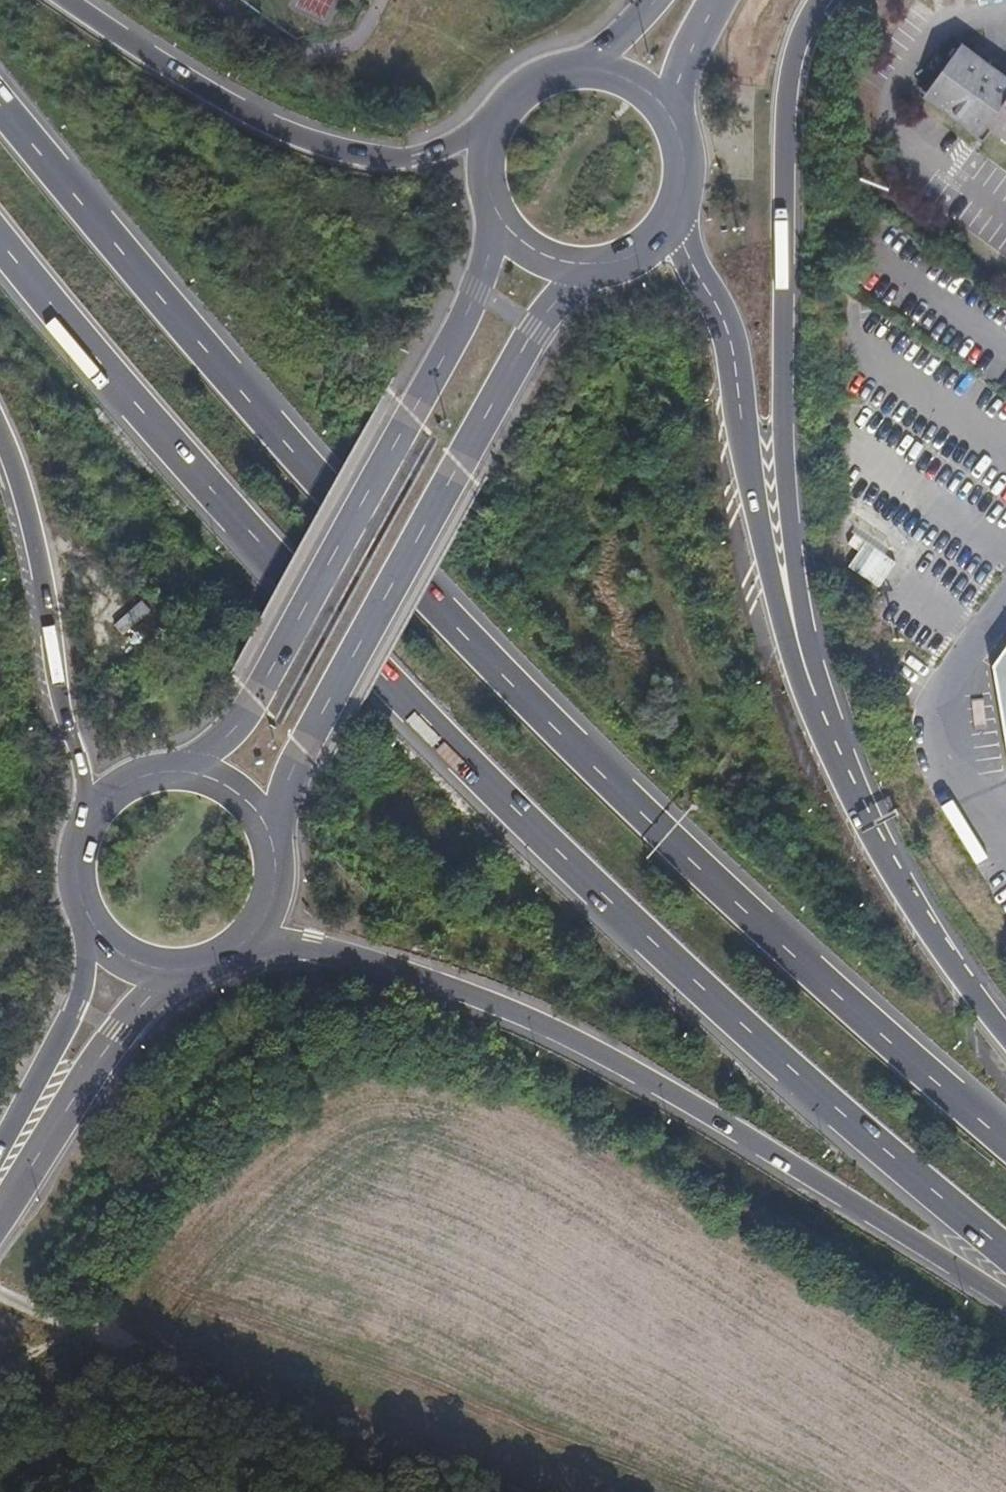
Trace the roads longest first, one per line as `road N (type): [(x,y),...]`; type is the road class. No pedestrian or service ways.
road 1 (motorway): [(1005,1143),(579,752),(368,543),(0,109)]
road 2 (motorway): [(0,238),(115,380),(458,754),(806,1084),(1005,1250)]
road 3 (motorway): [(246,943),(288,942),(356,956),(511,1009),(717,1120),(1005,1298)]
road 4 (motorway): [(919,915),(836,768),(785,640),(746,472),(732,352),(673,213)]
road 5 (primary): [(272,840),(303,750),(534,329),(600,266)]
road 6 (primary): [(493,211),(470,307),(256,698),(226,735),(175,769)]
road 7 (residential): [(798,597),(783,458),(786,154),(797,46),(820,0)]
road 8 (motorway): [(488,136),(386,158),(304,138),(63,0)]
road 9 (motorway): [(0,434),(24,489),(86,823)]
road 10 (motorway): [(919,915),(813,666),(798,597)]
road 11 (primary): [(0,1198),(117,1030),(172,971)]
road 12 (primary): [(87,919),(81,999),(0,1157)]
road 13 (motorway): [(1005,1033),(919,915)]
road 14 (primary): [(592,67),(536,79),(507,103),(488,136)]
road 15 (primary): [(493,211),(529,252),(563,265),(600,266)]
road 16 (primary): [(272,840),(255,808),(227,784),(175,769)]
road 17 (primary): [(670,117),(718,0)]

